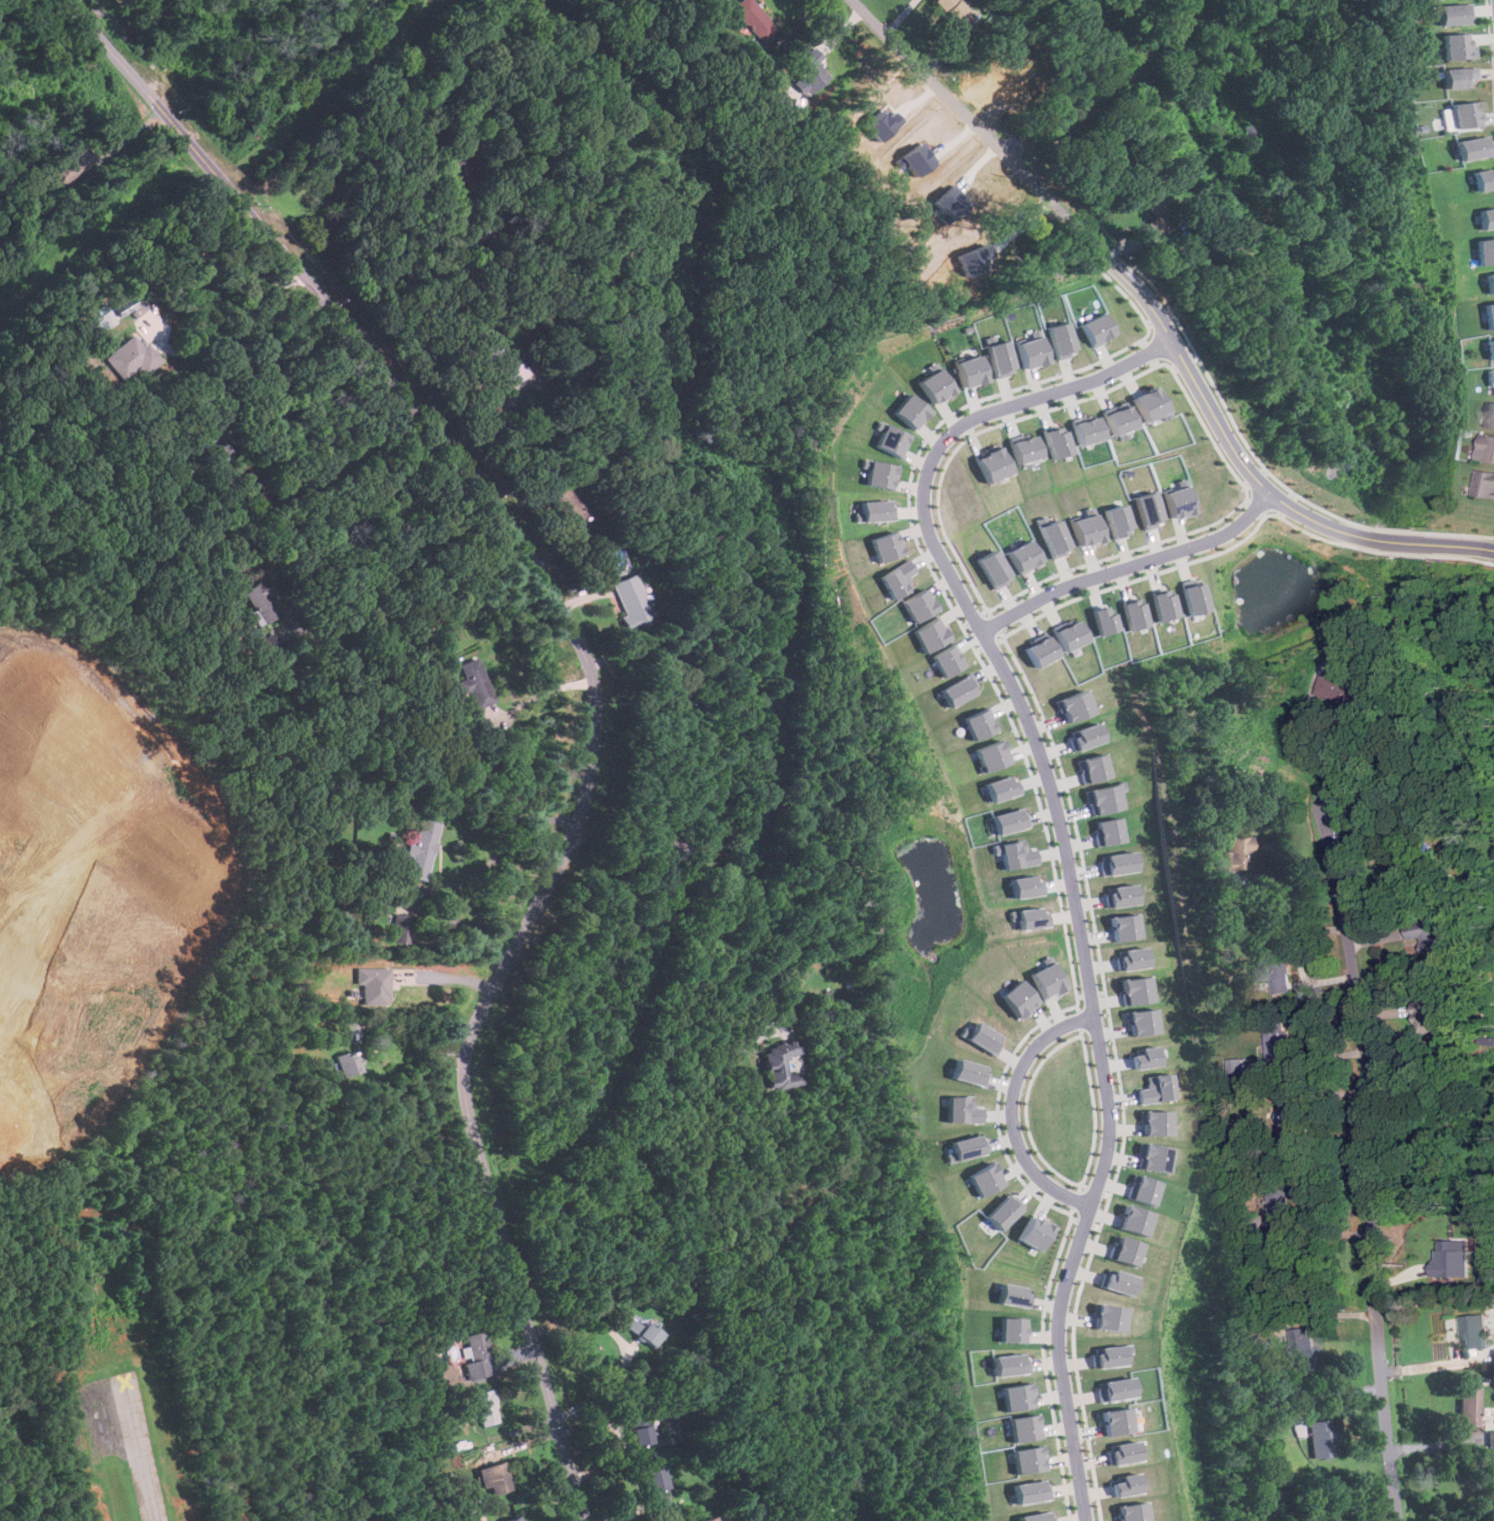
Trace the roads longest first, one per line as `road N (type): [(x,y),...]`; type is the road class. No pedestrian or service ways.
road 1 (residential): [(64,0),(502,512),(589,666),(596,719),(577,817),(485,1002),(462,1067),(471,1125),(586,1520)]
road 2 (residential): [(1174,339),(1107,376),(982,416),(949,435),(924,502),(929,538),(986,629),(1058,785),(1079,893),(1109,1121),(1056,1305),(1054,1346),(1081,1520)]
road 3 (residential): [(849,0),(1135,281),(1174,339),(1215,427),(1268,492),(1382,543)]
road 4 (residential): [(1399,1520),(1372,1269),(1374,1104),(1328,808)]
road 5 (residential): [(0,1095),(45,1085),(79,1049),(148,915),(160,863),(133,802),(26,703)]
road 6 (residential): [(1268,492),(1226,534),(1066,584),(986,629)]
road 7 (residential): [(1095,1018),(1043,1039),(1021,1062),(1009,1102),(1013,1139),(1041,1179),(1088,1207)]

